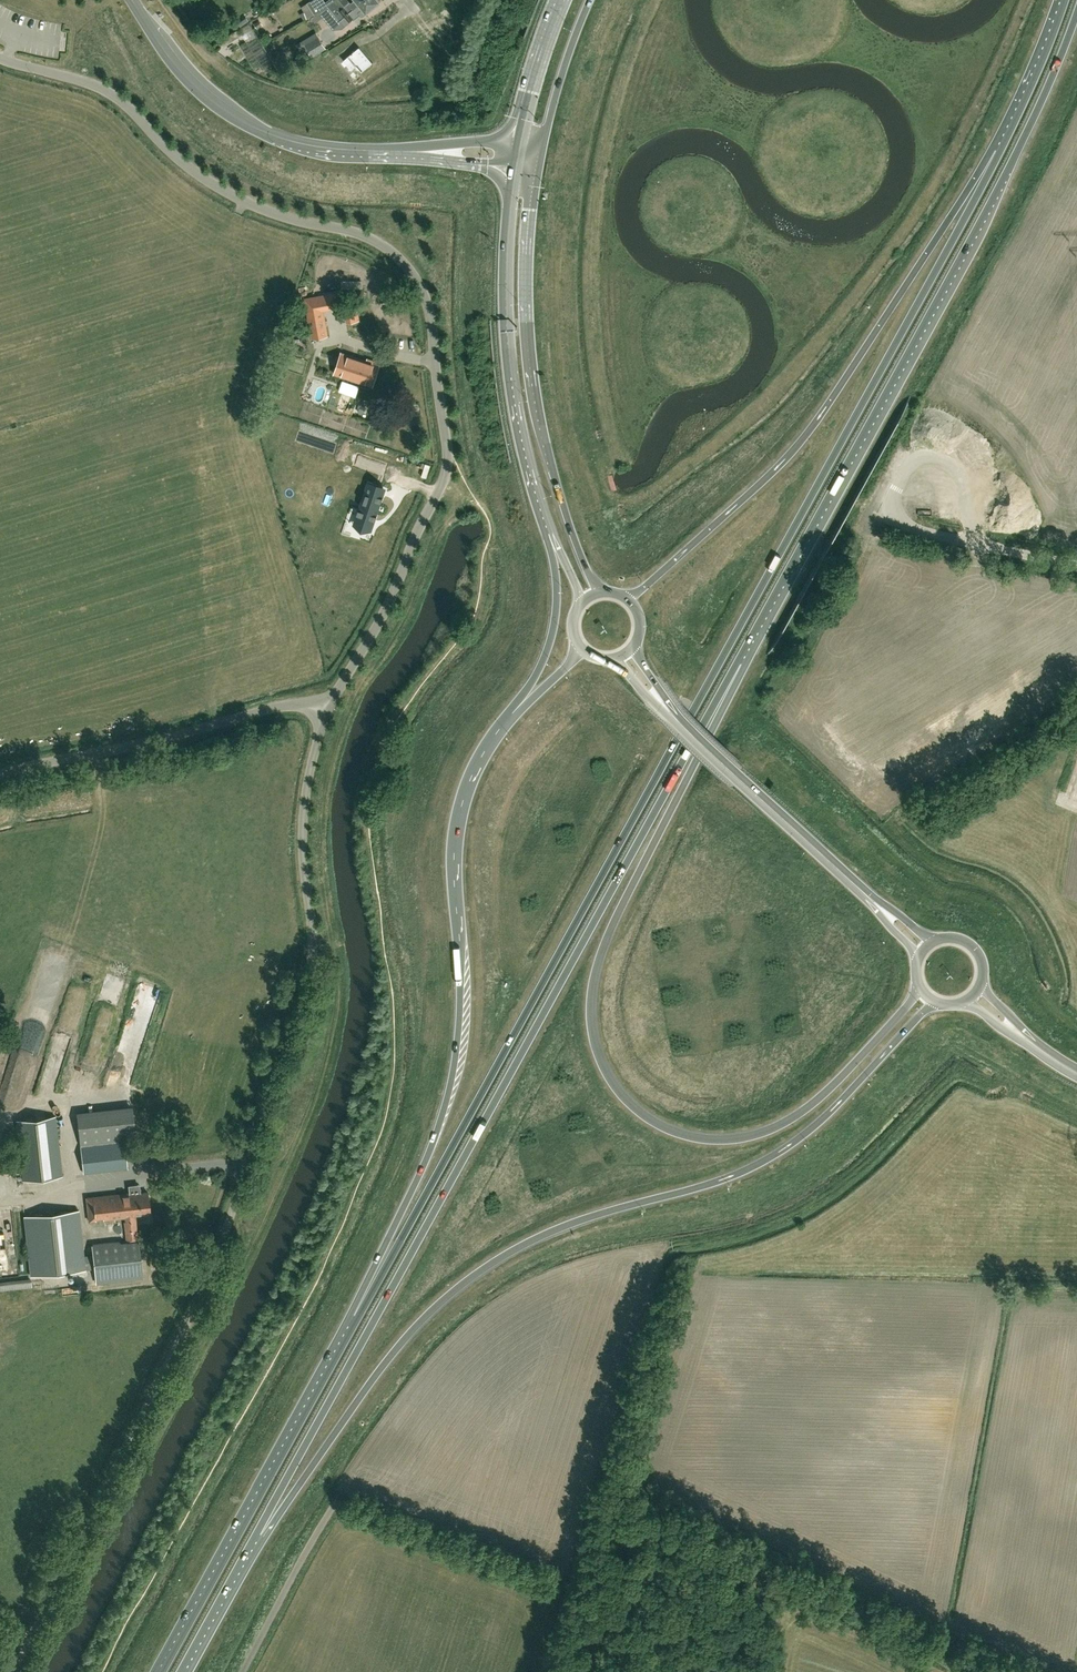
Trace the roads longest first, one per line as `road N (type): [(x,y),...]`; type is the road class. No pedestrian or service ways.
road 1 (trunk): [(1000,151),(356,1319)]
road 2 (unclassified): [(12,1671),(214,1275),(250,1173),(312,960),(303,831),(326,712)]
road 3 (trunk): [(256,1533),(738,662)]
road 4 (unclassified): [(326,712),(387,609),(446,476),(425,293),(404,263),(368,237),(263,210),(208,180),(105,89),(0,57)]
road 5 (trunk): [(256,1533),(404,1339),(477,1275),(554,1233),(723,1181),(779,1153),(811,1130),(933,1003)]
road 6 (trunk): [(919,990),(822,1097),(753,1137),(684,1138),(641,1116),(615,1090),(593,1038),(596,974),(738,662)]
road 7 (trunk): [(738,662),(1003,179),(1076,12)]
road 8 (trunk): [(506,721),(463,791),(452,838),(460,1007),(448,1099),(356,1319)]
road 9 (trunk): [(1000,151),(803,439),(628,600)]
road 10 (tertiary): [(517,159),(324,148),(251,126),(193,84),(132,0)]
road 11 (primary): [(600,593),(559,494),(529,346),(528,254),(539,163)]
road 12 (primary): [(623,656),(724,764),(923,950)]
road 13 (trunk): [(356,1319),(162,1671)]
road 14 (primary): [(517,159),(506,315),(521,438),(546,518)]
road 15 (unclassified): [(0,773),(288,706),(326,712)]
road 16 (unclassified): [(980,544),(960,472),(930,455),(902,472),(894,508),(899,519),(941,537)]
road 17 (trunk): [(546,518),(554,621),(545,656),(506,721)]
road 18 (unclassified): [(244,1671),(337,1503)]
road 19 (primary): [(539,163),(590,0)]
road 20 (primary): [(561,0),(517,159)]
road 21 (trunk): [(1066,0),(1000,151)]
road 22 (trunk): [(180,1671),(256,1533)]
road 23 (unclassified): [(973,995),(1076,1072)]

